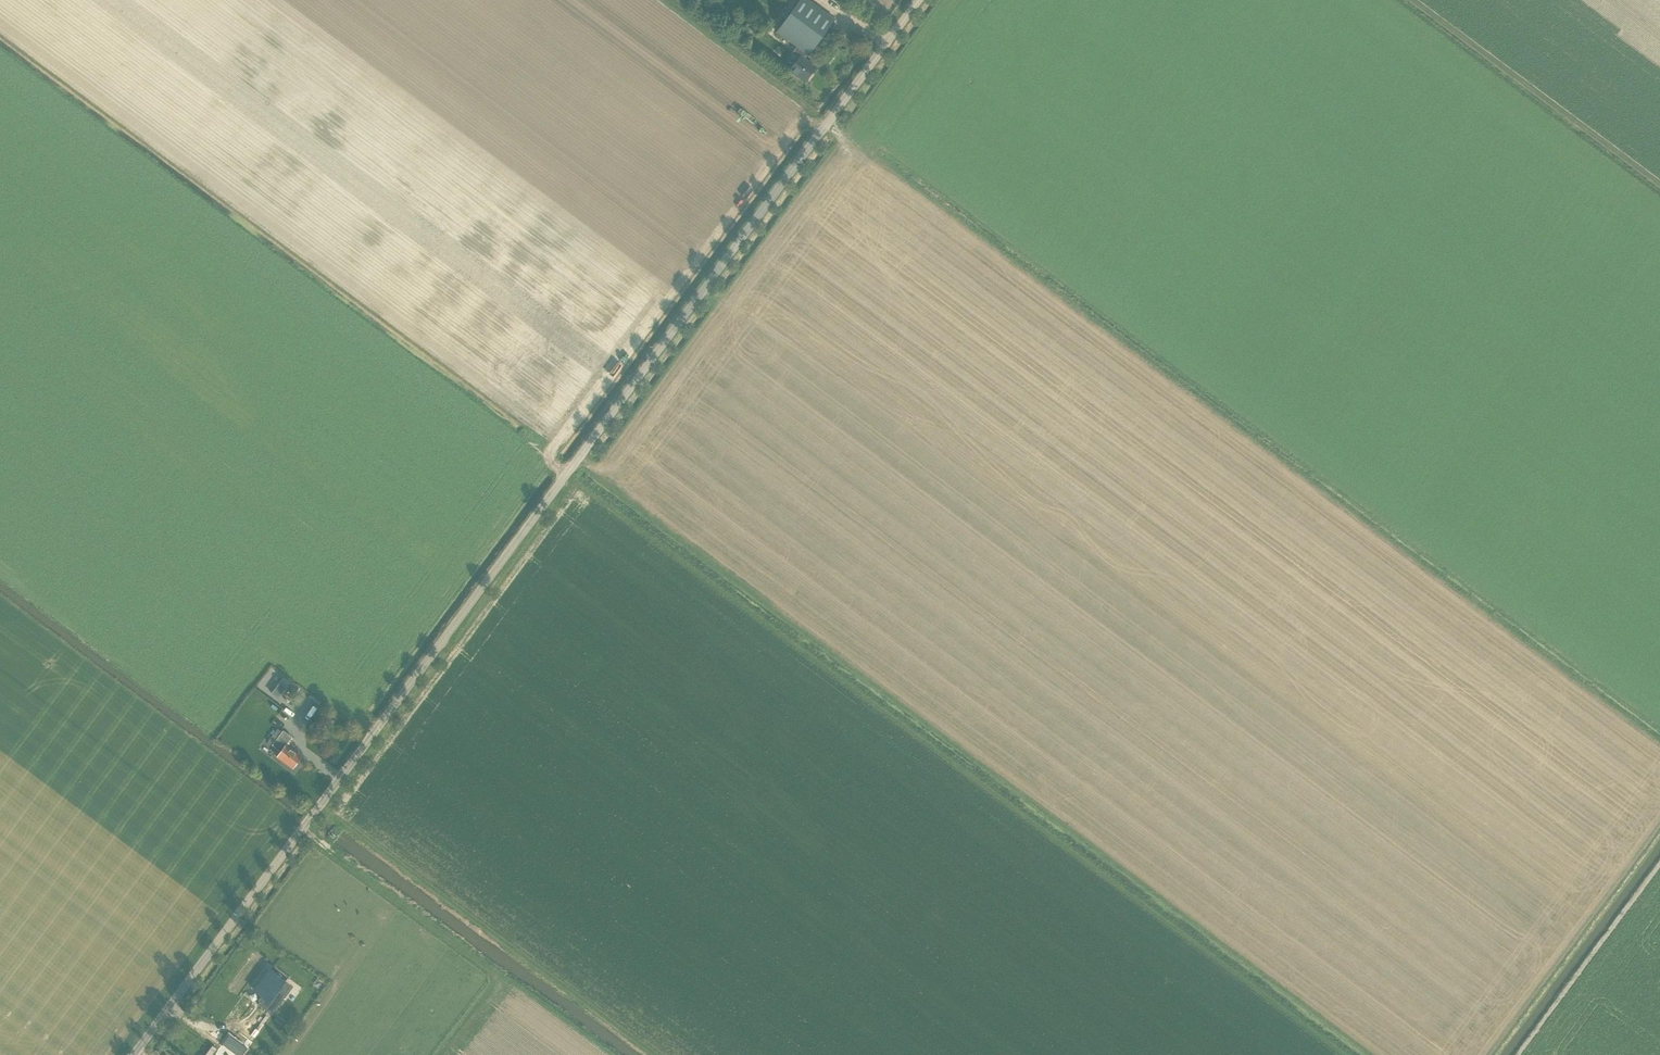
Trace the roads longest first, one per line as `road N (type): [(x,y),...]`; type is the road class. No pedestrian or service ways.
road 1 (unclassified): [(136,1054),(918,0)]

